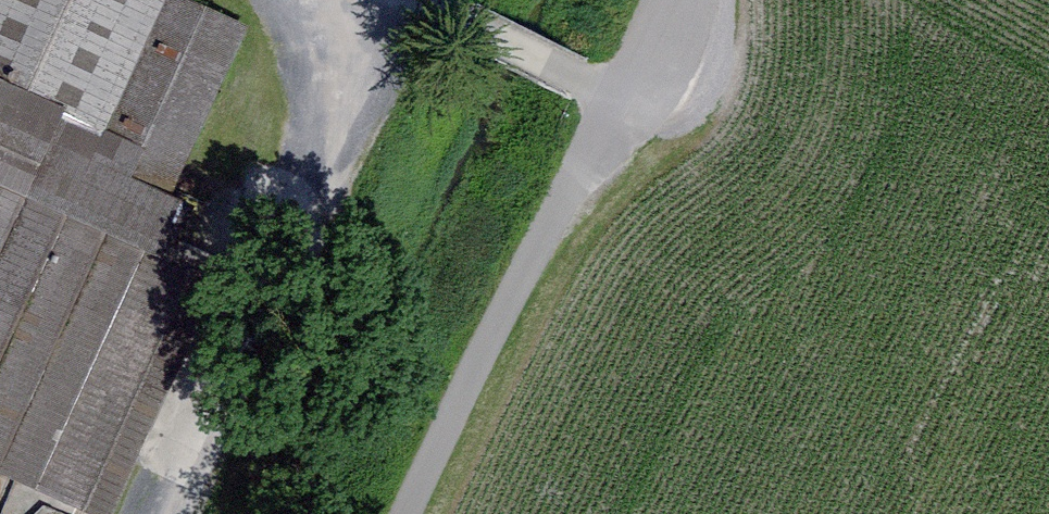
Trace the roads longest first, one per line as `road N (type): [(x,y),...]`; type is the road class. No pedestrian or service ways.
road 1 (track): [(204,513),(420,0)]
road 2 (track): [(616,92),(406,513)]

